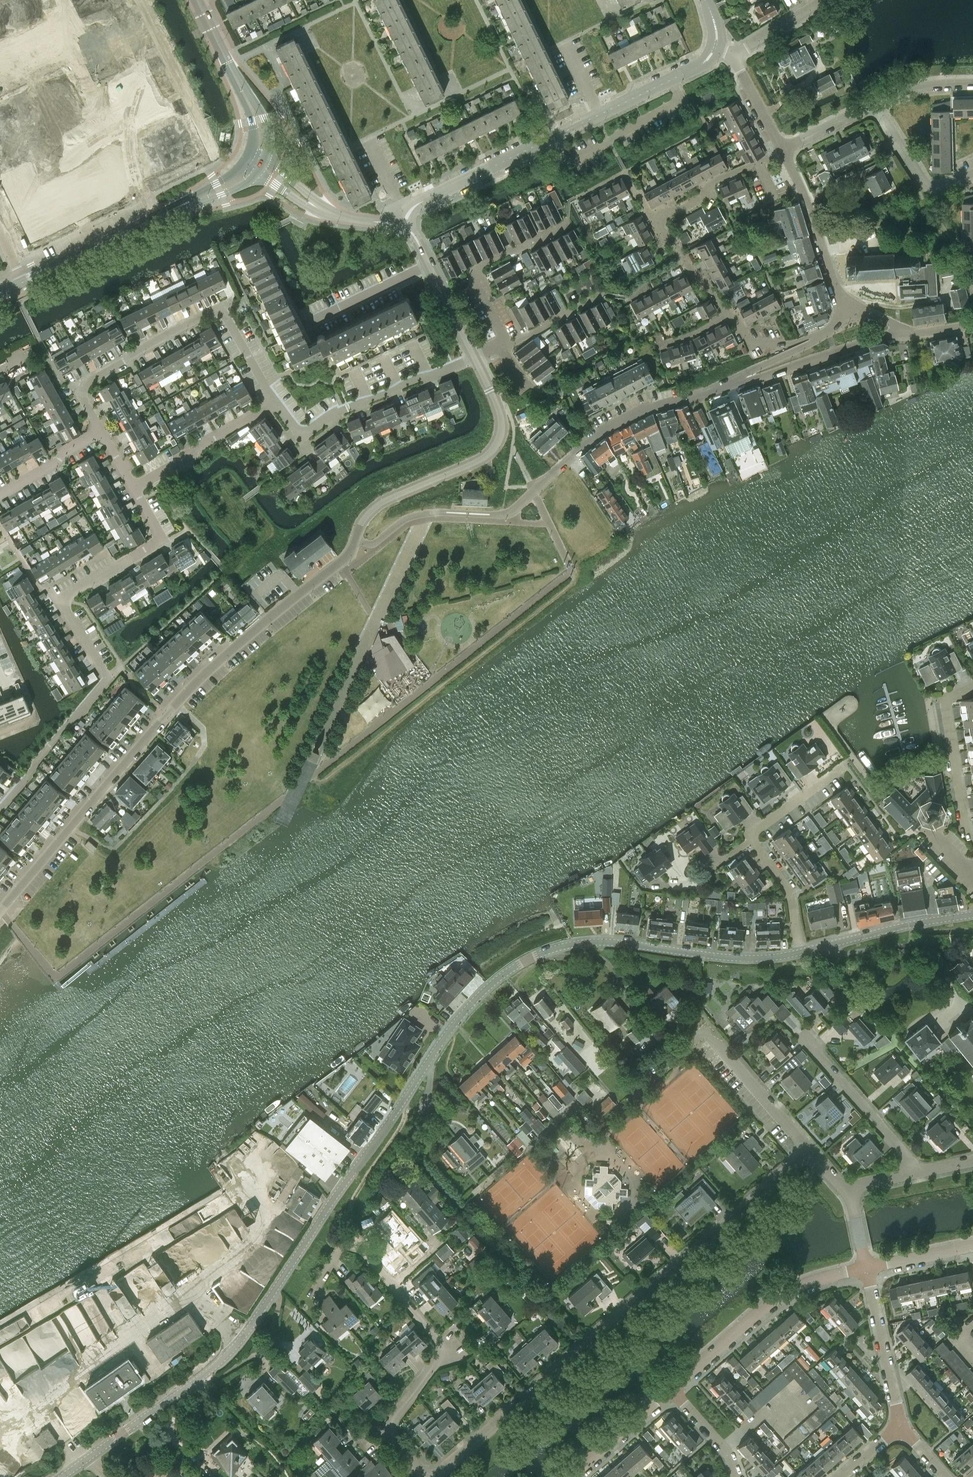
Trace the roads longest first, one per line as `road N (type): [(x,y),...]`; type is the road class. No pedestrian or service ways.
road 1 (residential): [(0,909),(223,656),(350,552),(374,508),(495,447),(501,418),(475,357)]
road 2 (unclassified): [(62,1476),(228,1354),(393,1114)]
road 3 (residential): [(437,1476),(805,1148)]
road 4 (unclassified): [(393,1114),(461,1014),(540,953),(603,942),(733,957),(798,953)]
road 5 (residential): [(0,809),(108,678),(60,600),(162,537),(134,488)]
road 6 (residential): [(311,1295),(340,1241),(352,1238),(447,1350),(385,1431),(428,1476)]
road 7 (residential): [(102,432),(76,391),(221,309),(274,402)]
road 8 (residential): [(732,314),(656,218),(783,150)]
road 9 (residential): [(143,224),(36,0)]
road 10 (residential): [(274,402),(303,436),(342,411),(475,357)]
road 11 (residential): [(675,1392),(776,1298),(867,1268)]
road 12 (residential): [(534,491),(607,428),(734,383)]
road 13 (residential): [(405,212),(601,114)]
road 14 (residential): [(502,349),(472,272),(567,224)]
road 15 (unclassified): [(798,953),(972,914)]
road 16 (residential): [(918,1172),(803,1036)]
road 17 (residential): [(734,383),(902,330)]
road 18 (residential): [(967,838),(944,698),(972,684)]
road 19 (residential): [(846,305),(783,150)]
road 20 (residential): [(134,488),(274,402)]
road 21 (residential): [(475,357),(405,212)]
road 22 (residential): [(897,1426),(867,1268)]
road 23 (residential): [(706,1032),(805,1148)]
road 24 (residential): [(601,114),(700,67),(718,47)]
road 25 (tertiary): [(24,281),(143,224)]
road 26 (track): [(352,1238),(347,1203),(395,1120)]
road 27 (residential): [(577,1476),(675,1392)]
road 28 (residential): [(798,953),(790,895),(752,838)]
road 29 (residential): [(0,496),(102,432)]

